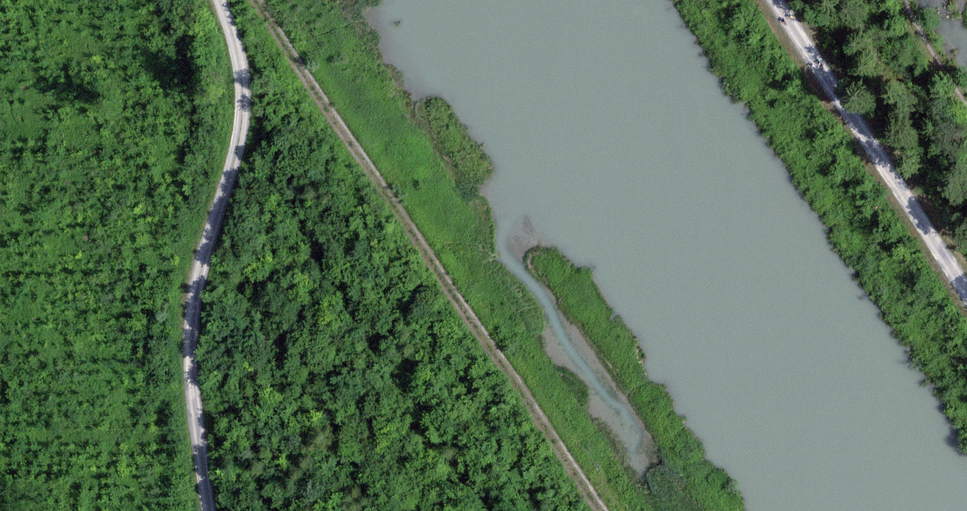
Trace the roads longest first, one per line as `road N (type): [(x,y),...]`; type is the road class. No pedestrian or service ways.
road 1 (track): [(609,510),(261,0)]
road 2 (track): [(214,510),(197,380),(198,306),(252,91),(227,0)]
road 3 (track): [(966,277),(791,0)]

